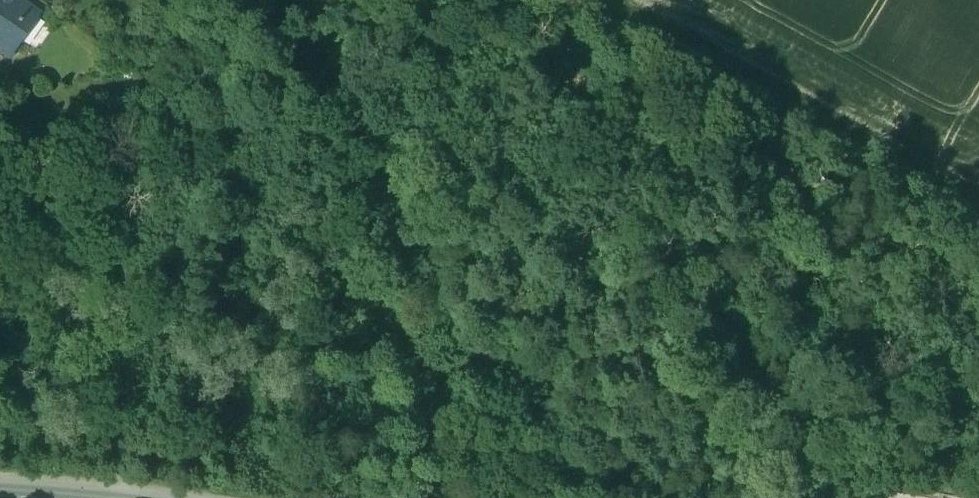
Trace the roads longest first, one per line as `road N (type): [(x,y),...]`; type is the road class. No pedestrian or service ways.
road 1 (track): [(508,362),(552,391),(666,427),(978,470)]
road 2 (track): [(508,362),(198,406),(151,426),(128,452),(119,497)]

